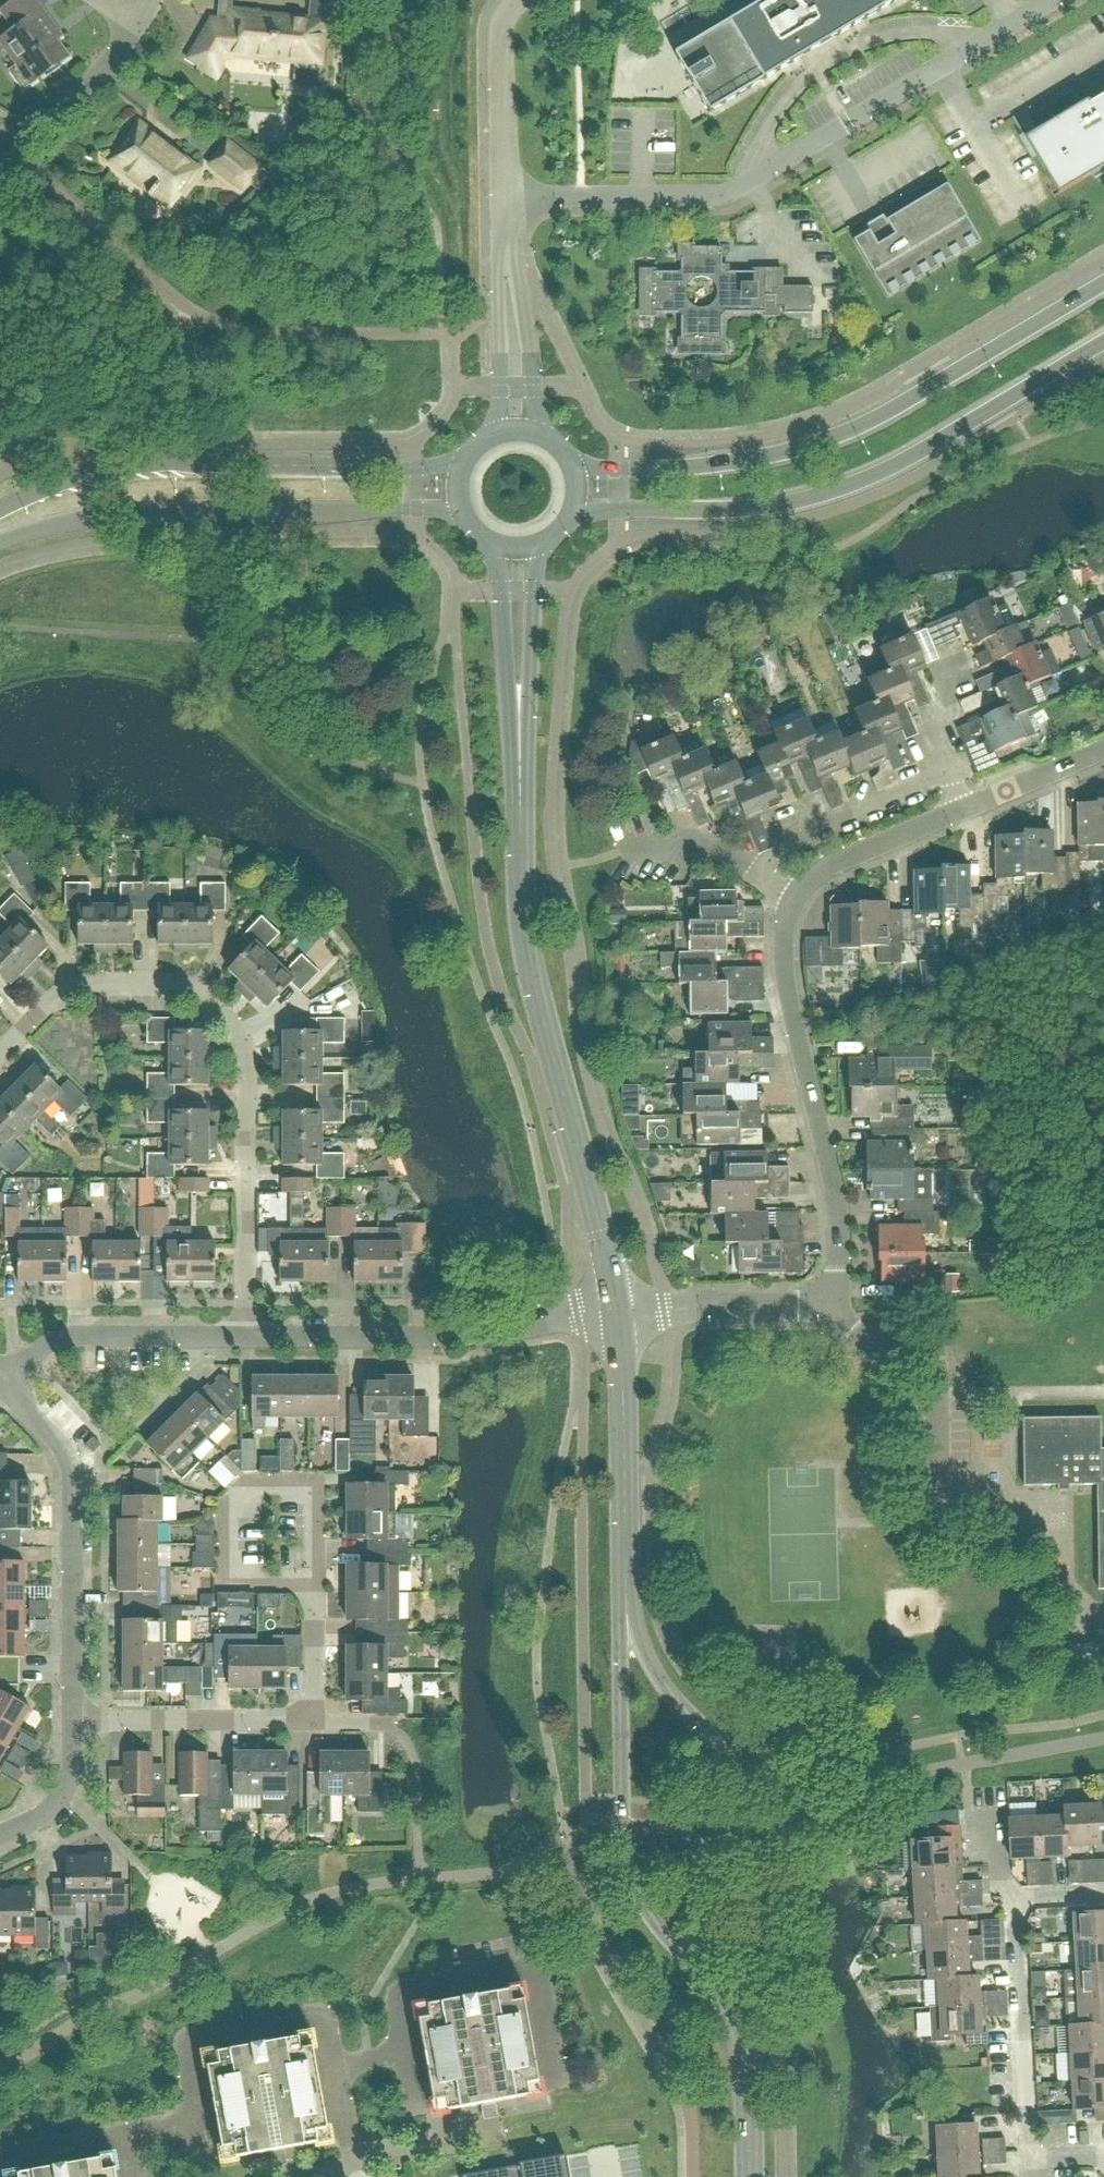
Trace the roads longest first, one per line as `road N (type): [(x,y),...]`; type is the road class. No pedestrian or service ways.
road 1 (residential): [(794,900),(787,972),(842,1233),(837,1306),(618,1315)]
road 2 (unclassified): [(506,197),(732,192),(1050,0)]
road 3 (residential): [(250,1338),(245,1058),(231,1025),(184,984),(82,985),(52,1000),(0,1052)]
road 4 (tertiary): [(1103,285),(869,426),(810,448),(701,468),(572,467)]
road 5 (tertiary): [(571,514),(767,506),(843,488),(1103,347)]
road 6 (tertiary): [(618,1315),(526,956),(520,770)]
road 7 (tertiary): [(626,1582),(620,1649),(625,1861),(656,1925),(725,2005),(752,2082)]
road 8 (tertiary): [(752,2082),(746,1807),(722,1749),(654,1669),(626,1582)]
road 9 (tertiary): [(462,466),(154,467),(87,479),(0,511)]
road 10 (tertiary): [(0,545),(122,516),(461,510)]
road 11 (residential): [(250,1338),(463,1336),(618,1315)]
road 12 (residential): [(9,1389),(70,1455),(74,1719)]
road 13 (residential): [(1032,2176),(1016,1901)]
road 14 (tertiary): [(626,1582),(618,1315)]
road 15 (residential): [(9,1389),(55,1340),(250,1338)]
road 16 (residential): [(316,1587),(233,1586),(230,1505),(248,1484),(317,1486)]
road 17 (residential): [(313,1722),(74,1719)]
road 18 (tertiary): [(520,770),(543,542)]
road 19 (tertiary): [(494,544),(520,770)]
road 20 (residential): [(757,876),(788,844),(948,773)]
road 21 (unclassified): [(506,197),(505,34),(519,0)]
road 22 (residential): [(965,809),(831,869),(794,900)]
road 23 (residential): [(138,25),(81,91),(0,144)]
road 24 (unclassified): [(541,435),(518,277),(507,256)]
road 25 (unclassified): [(507,256),(498,278),(501,392),(492,435)]
road 26 (residential): [(74,1719),(74,1765),(62,1797),(0,1835)]
road 27 (residential): [(1103,750),(965,809)]
road 28 (residential): [(757,876),(700,843),(624,849)]
road 29 (residential): [(316,1587),(313,1722)]

